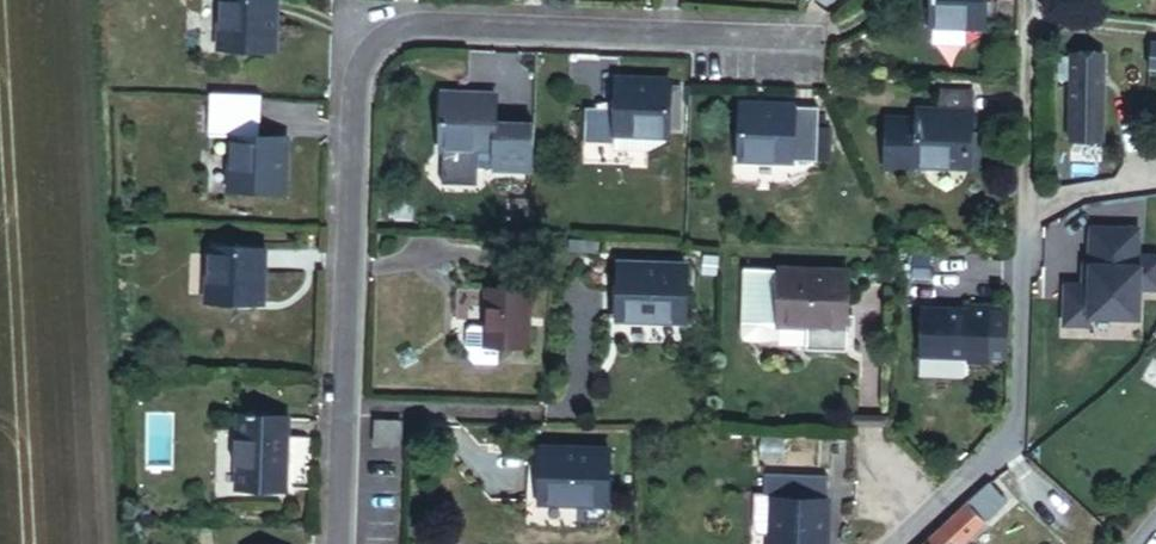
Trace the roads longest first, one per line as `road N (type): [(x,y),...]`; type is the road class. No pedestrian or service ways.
road 1 (residential): [(798,46),(400,30),(357,50),(344,86),(327,543)]

